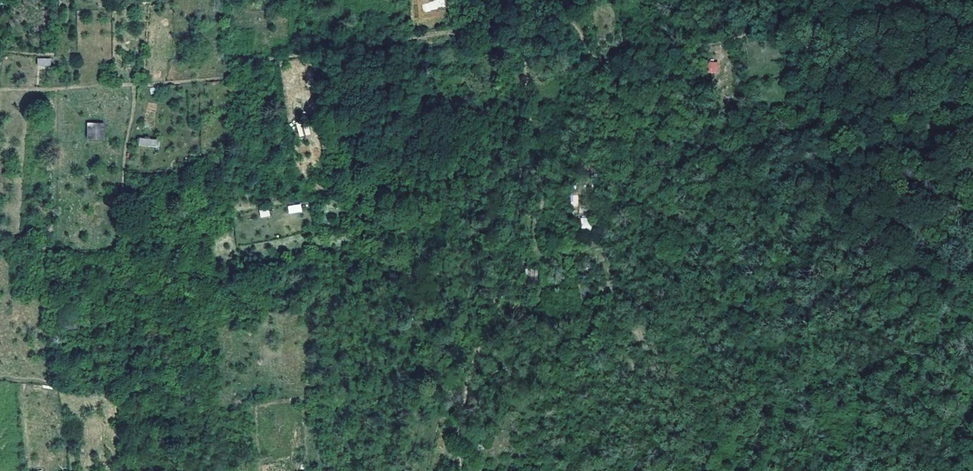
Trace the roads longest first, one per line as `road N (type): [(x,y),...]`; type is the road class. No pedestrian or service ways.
road 1 (track): [(460,470),(462,408),(511,242),(529,119),(517,0)]

